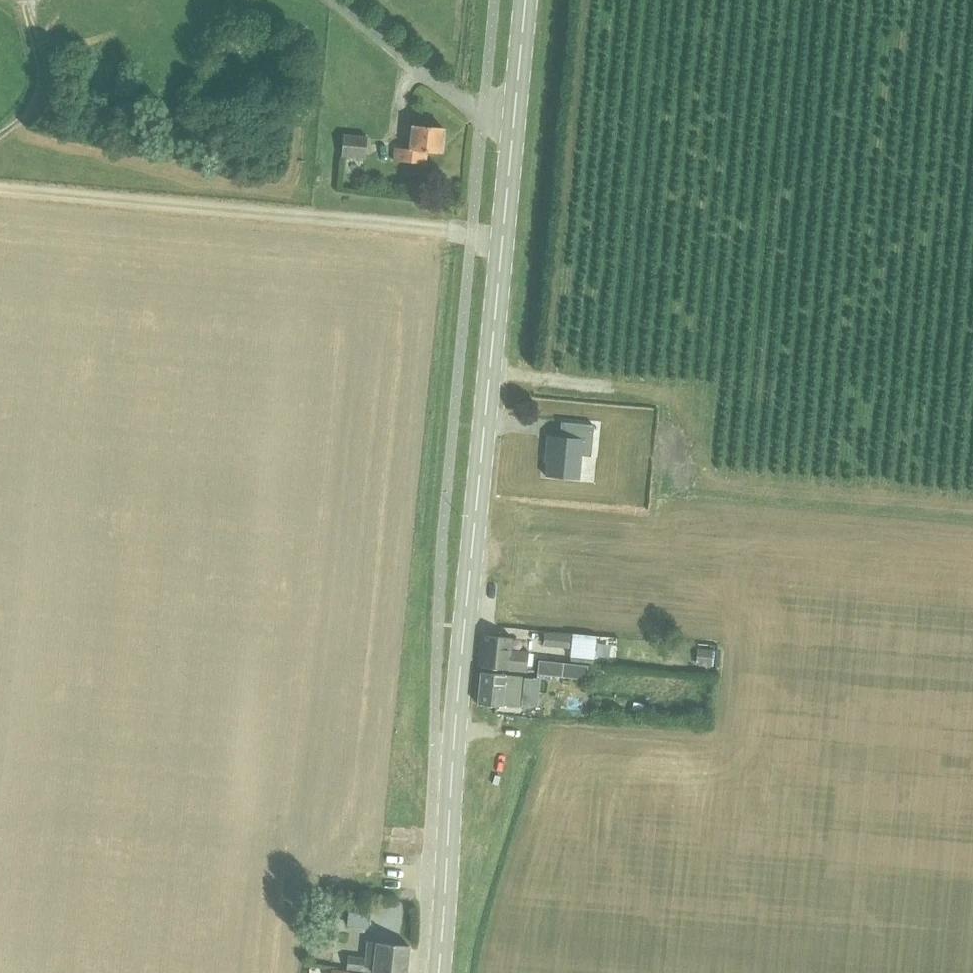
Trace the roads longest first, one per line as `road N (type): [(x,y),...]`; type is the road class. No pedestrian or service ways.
road 1 (tertiary): [(440,972),(519,0)]
road 2 (track): [(0,136),(38,99),(39,56),(26,0)]

